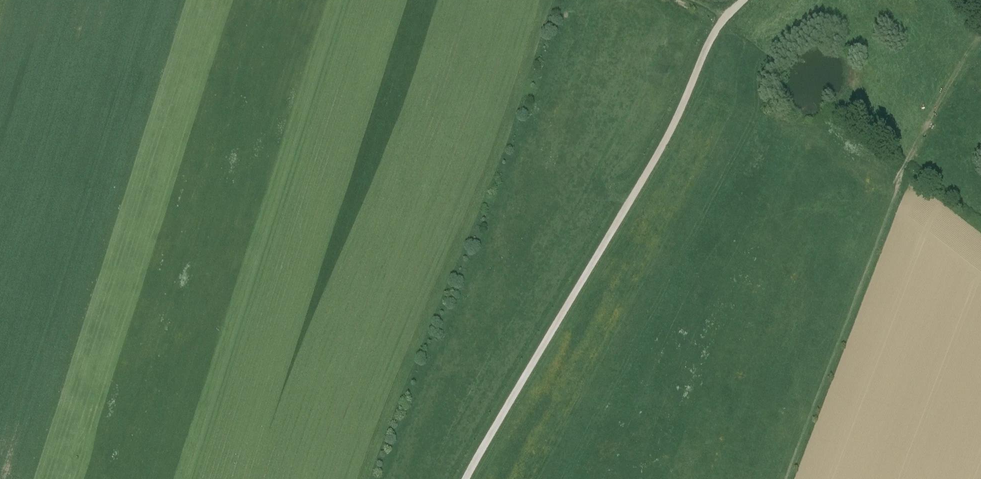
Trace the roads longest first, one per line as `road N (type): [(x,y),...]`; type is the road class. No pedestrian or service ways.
road 1 (track): [(465,478),(673,124),(726,15)]
road 2 (track): [(980,39),(899,178)]

